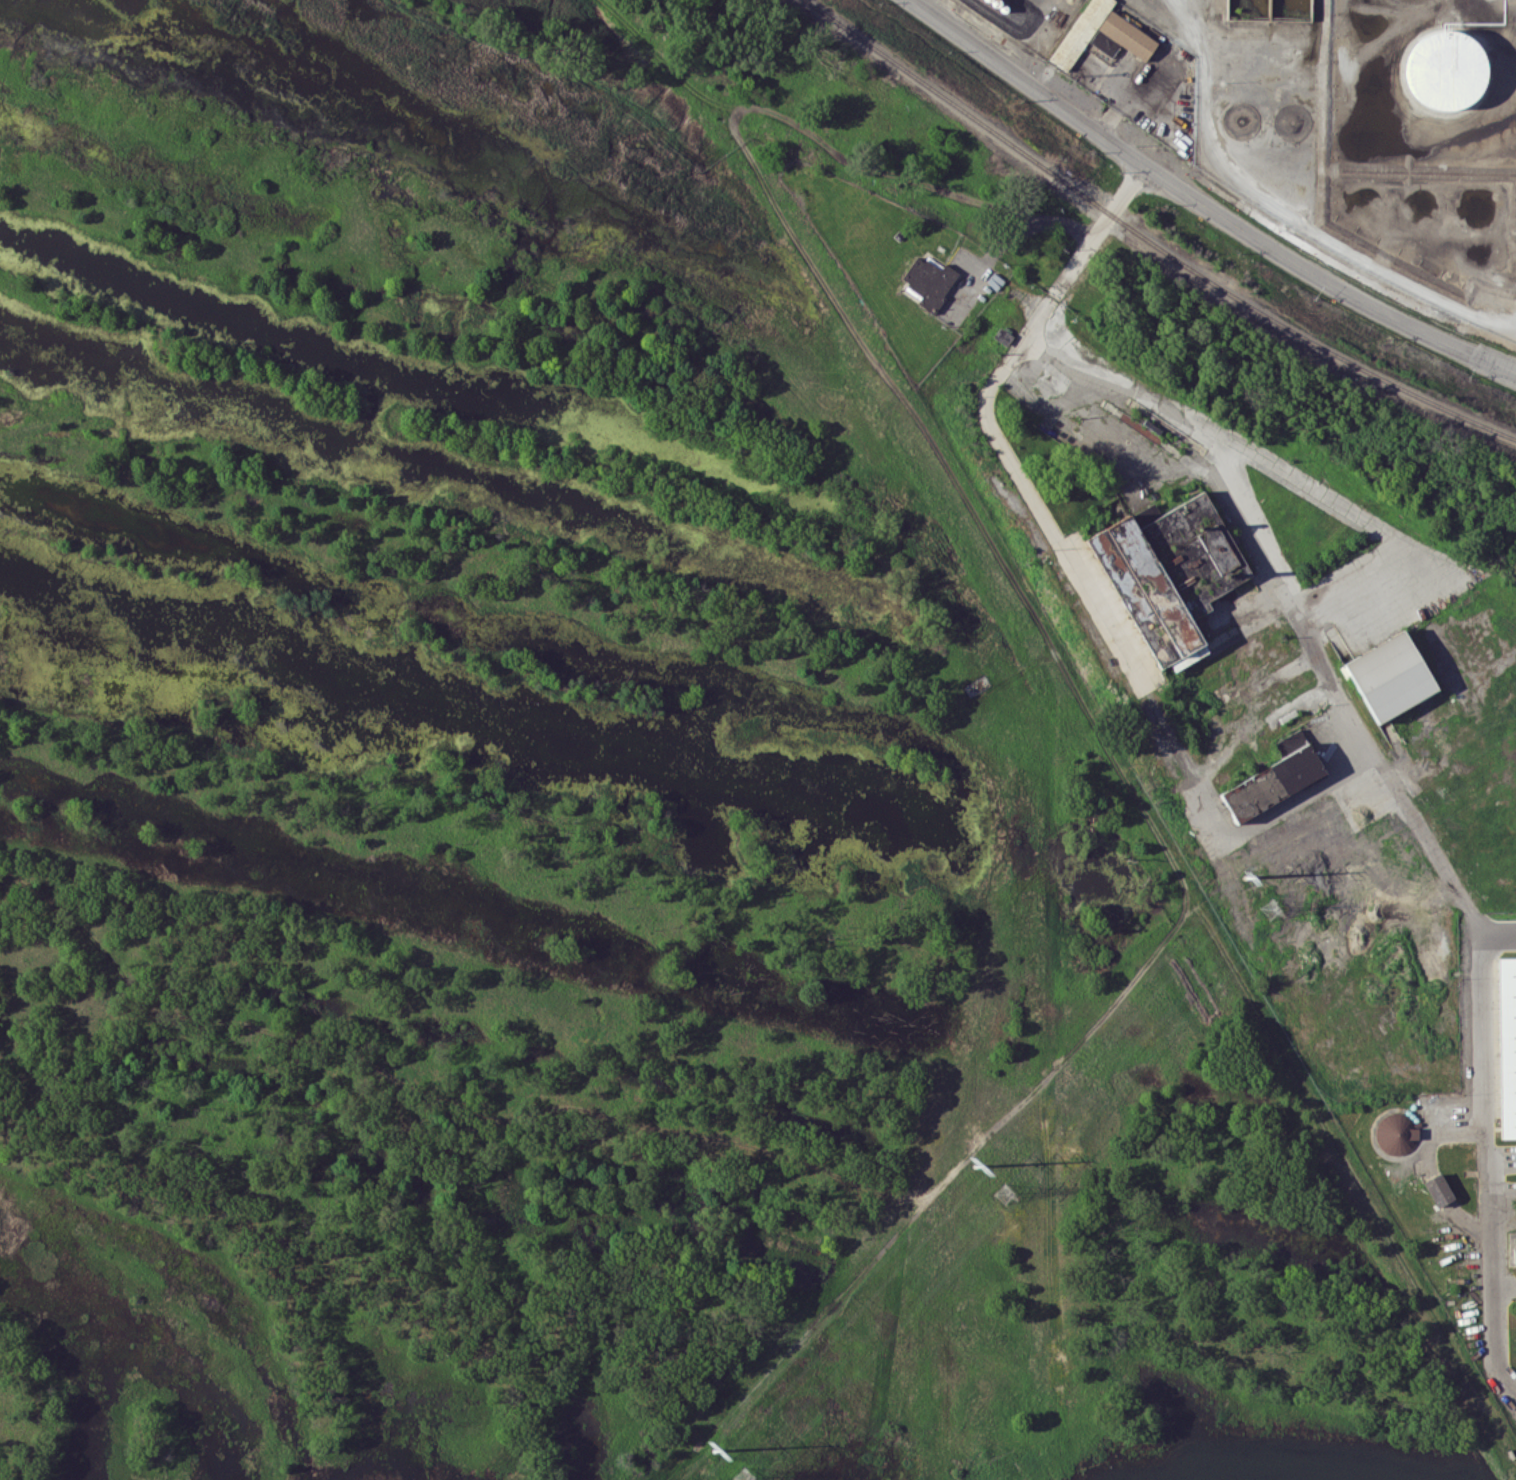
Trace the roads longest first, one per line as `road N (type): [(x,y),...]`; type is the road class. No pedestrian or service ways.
road 1 (tertiary): [(908,0),(1282,254),(1515,373)]

